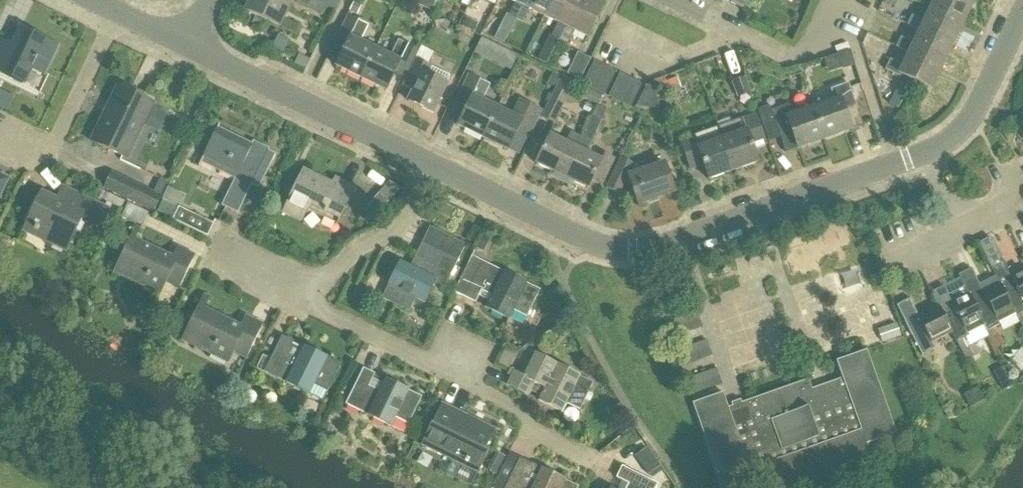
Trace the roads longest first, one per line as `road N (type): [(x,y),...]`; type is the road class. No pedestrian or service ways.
road 1 (residential): [(439,164),(548,225),(646,251),(932,152)]
road 2 (residential): [(589,459),(534,434),(526,416),(462,376),(313,307)]
road 3 (residential): [(191,47),(439,164)]
road 4 (residential): [(0,140),(52,163),(117,14)]
road 5 (residential): [(313,307),(342,260),(400,229),(439,164)]
road 6 (residential): [(932,152),(975,113),(1022,11)]
road 7 (residential): [(724,29),(789,61),(836,43),(848,9)]
road 8 (residential): [(724,29),(714,46),(668,62),(612,35)]

